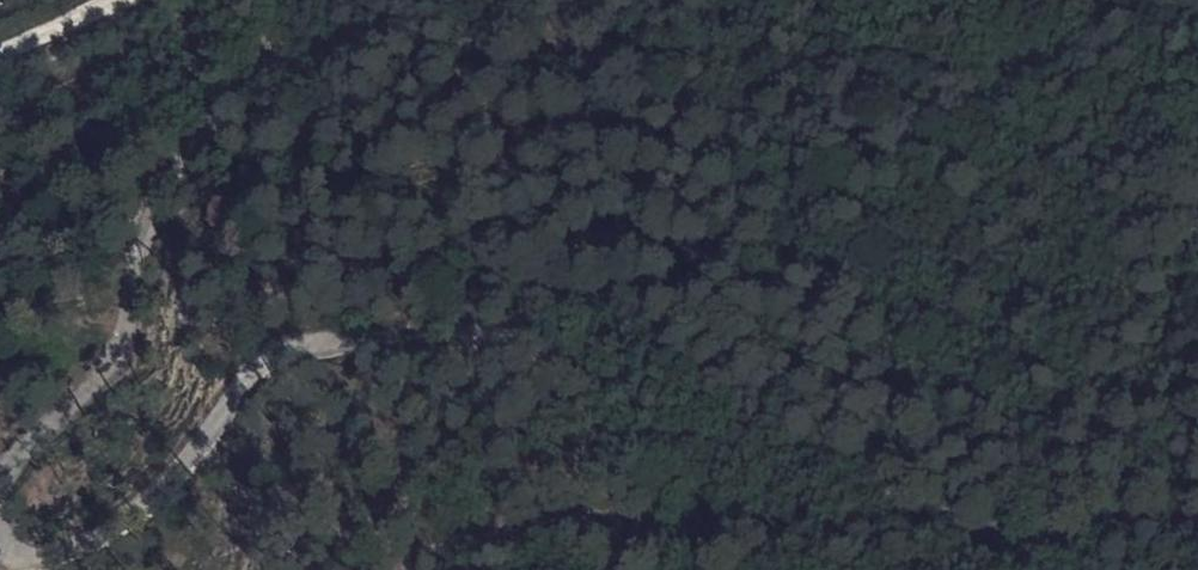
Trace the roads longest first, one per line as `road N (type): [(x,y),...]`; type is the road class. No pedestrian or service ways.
road 1 (track): [(941,523),(918,495),(533,348),(413,329),(281,351),(241,384),(157,487),(75,543),(18,559),(0,534)]
road 2 (unclassified): [(428,569),(533,527),(1197,516)]
road 3 (track): [(0,475),(97,373),(148,210),(236,87),(327,0)]

